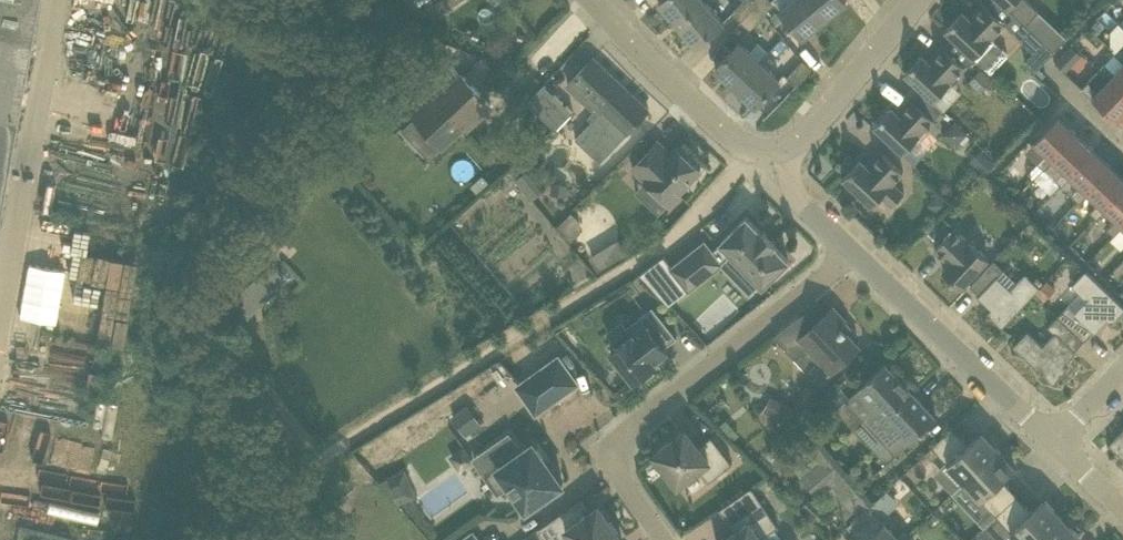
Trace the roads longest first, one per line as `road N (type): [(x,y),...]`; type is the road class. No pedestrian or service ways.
road 1 (track): [(263,539),(305,476),(340,447),(675,237),(751,149)]
road 2 (residential): [(854,252),(603,451),(665,539)]
road 3 (residential): [(1057,441),(854,252)]
road 4 (residential): [(785,150),(751,149),(727,134),(592,0)]
road 5 (residential): [(785,150),(806,138),(918,0)]
road 6 (residential): [(854,252),(797,197),(785,150)]

